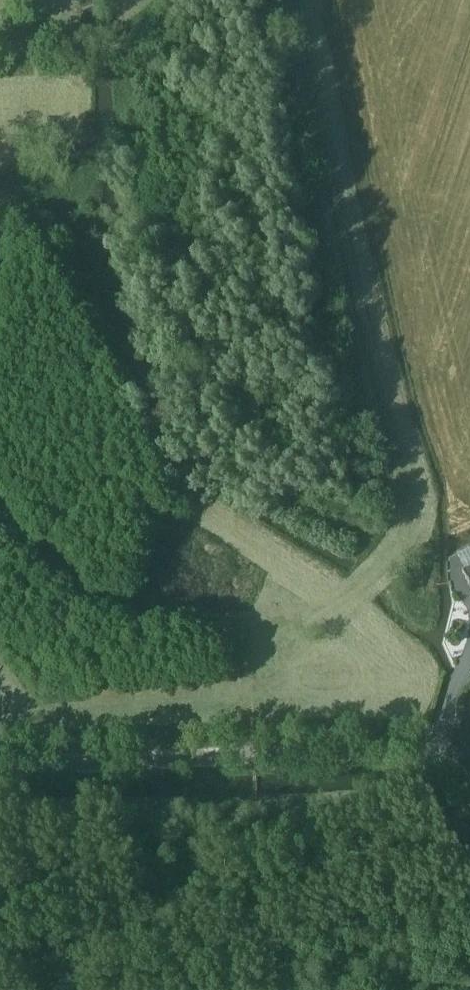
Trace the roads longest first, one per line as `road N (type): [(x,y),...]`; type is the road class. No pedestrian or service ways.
road 1 (unclassified): [(469,794),(448,769),(398,754),(0,760)]

